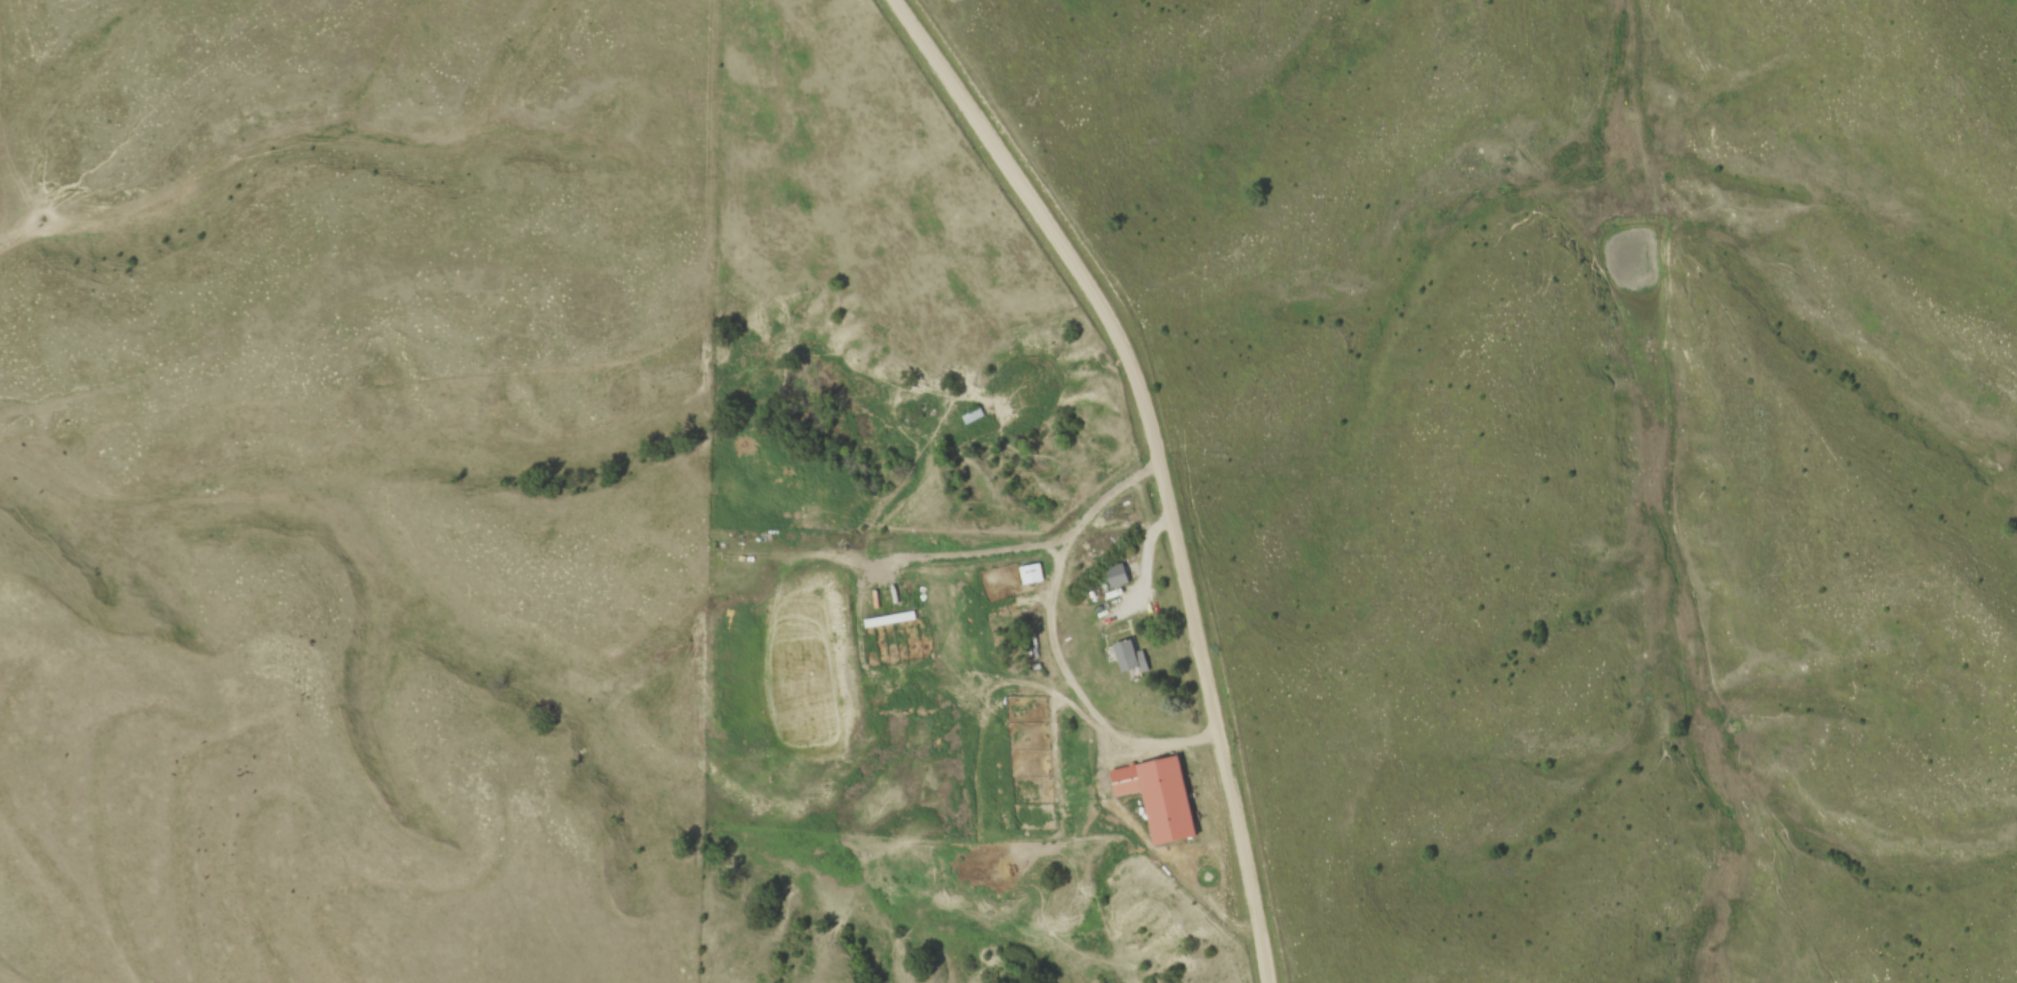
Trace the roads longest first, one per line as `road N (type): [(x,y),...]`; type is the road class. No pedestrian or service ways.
road 1 (residential): [(895,0),(1102,304),(1136,377),(1271,982)]

